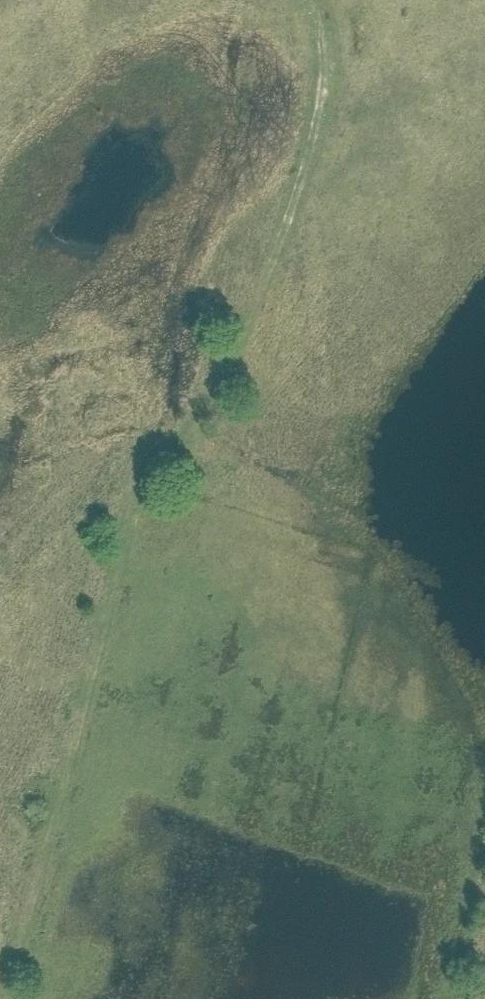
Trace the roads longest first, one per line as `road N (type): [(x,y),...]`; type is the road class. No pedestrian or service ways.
road 1 (track): [(8,998),(125,534),(239,349),(278,253),(326,97),(315,0)]

